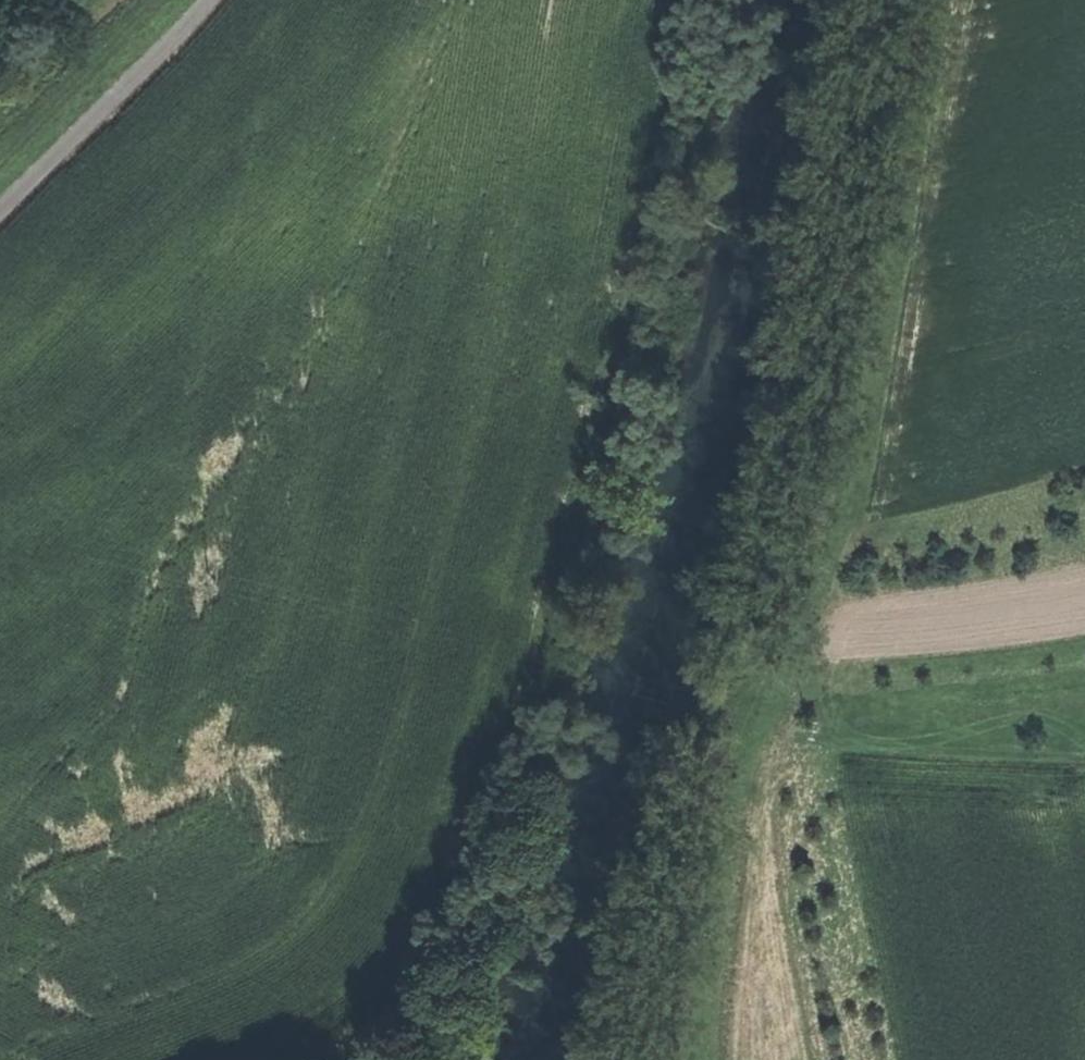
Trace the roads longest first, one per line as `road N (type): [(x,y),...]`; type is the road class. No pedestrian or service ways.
road 1 (track): [(913,0),(830,468),(739,778),(693,1059)]
road 2 (track): [(208,0),(0,212)]
road 3 (track): [(0,162),(161,0)]

